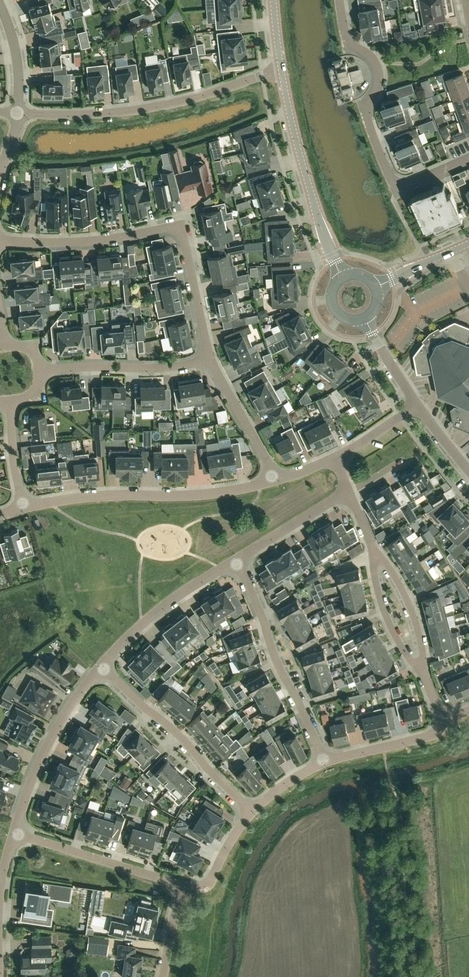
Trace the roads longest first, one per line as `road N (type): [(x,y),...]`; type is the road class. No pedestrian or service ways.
road 1 (residential): [(207,356),(181,226),(98,241),(0,242)]
road 2 (residential): [(468,157),(394,189),(364,103),(376,67),(351,48),(338,0)]
road 3 (residential): [(281,69),(157,106),(19,114)]
road 4 (residential): [(21,504),(275,479)]
road 5 (tertiary): [(342,278),(303,172),(281,69)]
road 6 (residential): [(325,759),(234,561)]
road 7 (residential): [(248,810),(100,662)]
road 8 (residential): [(14,833),(39,762),(100,662)]
road 9 (residential): [(181,880),(14,833)]
road 10 (residential): [(37,368),(207,356)]
road 11 (residential): [(100,662),(141,624),(234,561)]
road 12 (residential): [(275,479),(207,356)]
road 13 (residential): [(234,561),(349,492)]
road 14 (residential): [(372,550),(405,594),(419,632),(419,665)]
road 15 (residential): [(419,665),(393,632),(372,550)]

